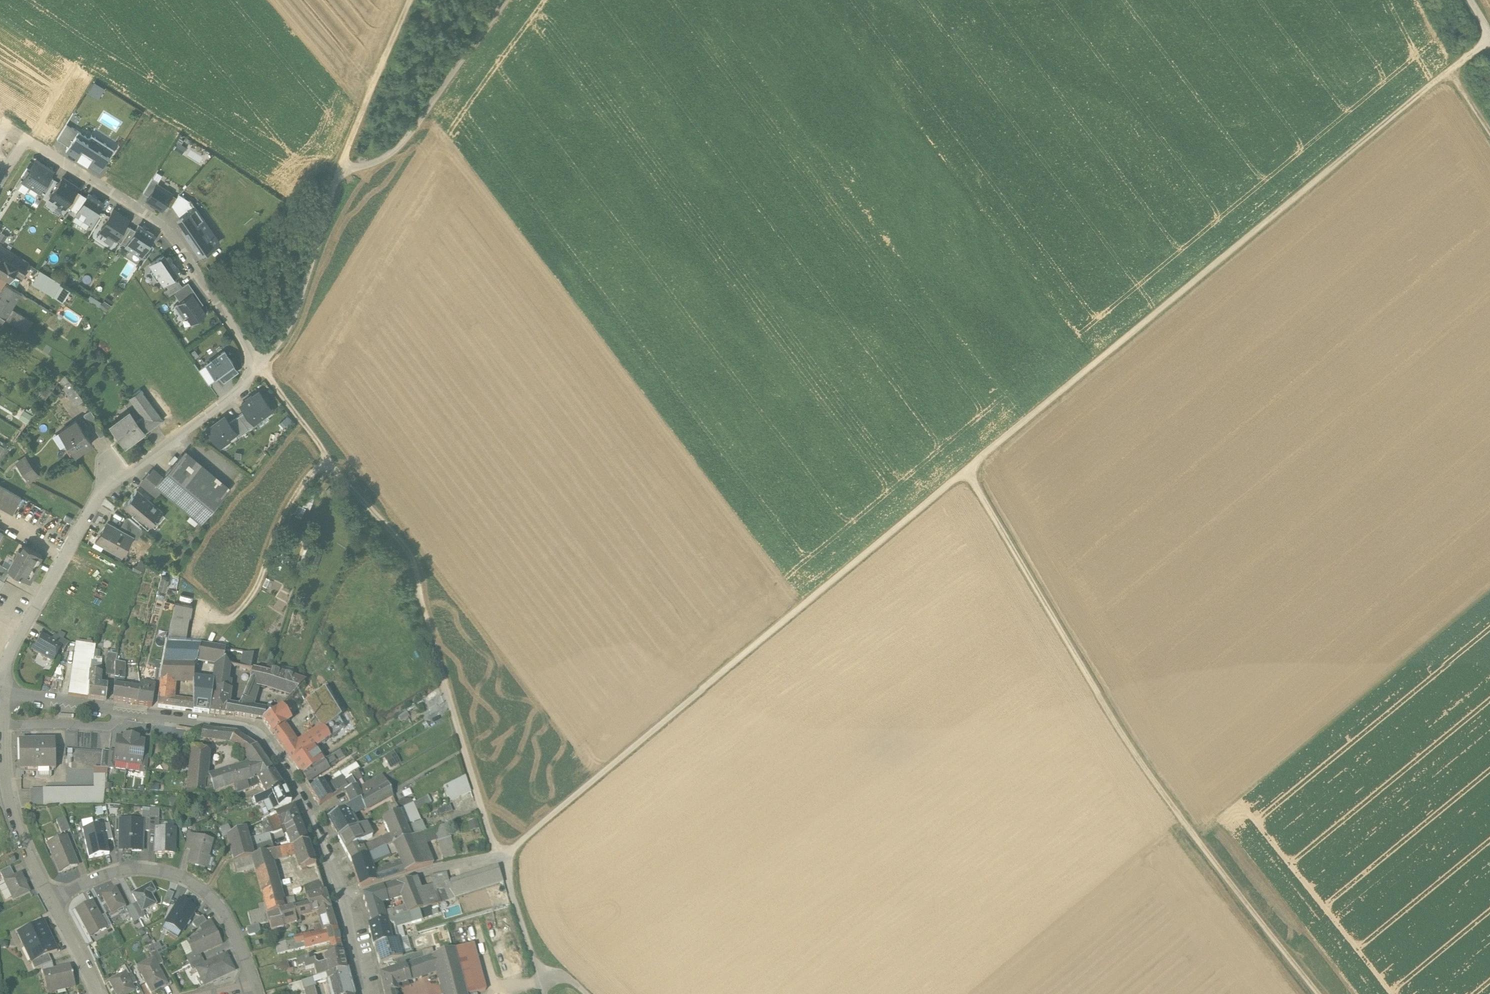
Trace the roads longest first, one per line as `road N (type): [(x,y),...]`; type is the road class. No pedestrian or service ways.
road 1 (residential): [(28,139),(169,231),(257,364),(237,393),(105,489),(10,656),(2,690)]
road 2 (track): [(966,471),(1489,40)]
road 3 (track): [(966,471),(1129,746),(1317,993)]
road 4 (track): [(502,857),(966,471)]
road 5 (track): [(257,364),(410,556),(502,857)]
road 6 (residential): [(370,993),(322,839),(268,744),(238,728),(122,712)]
road 7 (residential): [(50,901),(125,869),(165,872),(218,906),(252,982)]
road 8 (track): [(342,175),(395,148),(507,0)]
road 9 (track): [(257,364),(293,323),(342,175)]
road 10 (track): [(342,175),(412,0)]
road 11 (residential): [(50,901),(10,802),(3,724)]
road 12 (track): [(543,993),(502,857)]
road 13 (residential): [(3,724),(110,725),(122,712)]
road 14 (residential): [(122,712),(2,690)]

